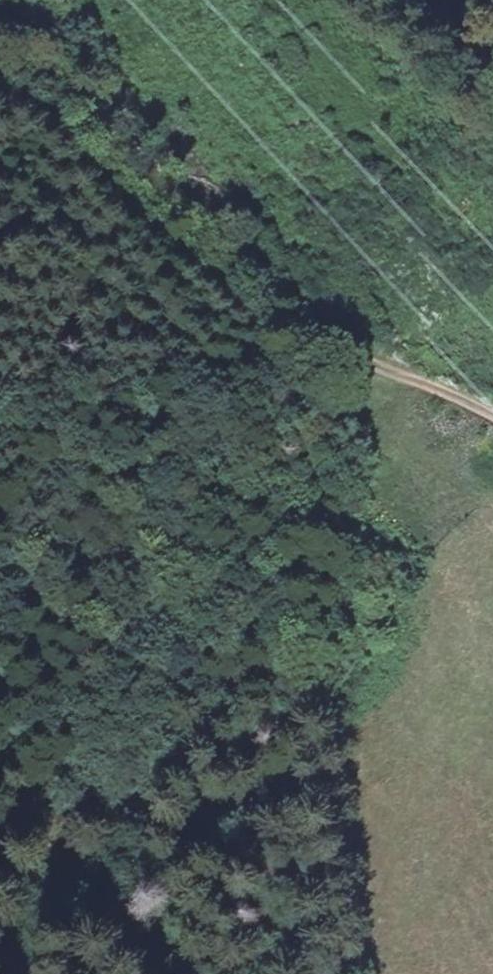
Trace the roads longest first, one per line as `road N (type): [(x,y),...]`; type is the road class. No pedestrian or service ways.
road 1 (track): [(492,409),(357,356),(172,208),(90,109),(0,60)]

